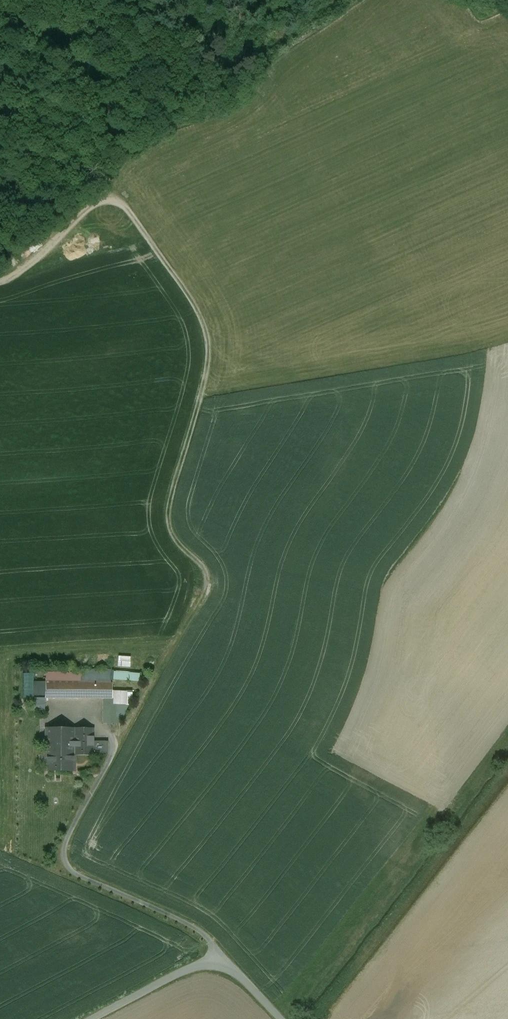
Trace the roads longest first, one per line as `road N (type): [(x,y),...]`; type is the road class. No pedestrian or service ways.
road 1 (track): [(0,279),(94,201),(113,198),(207,329),(205,386),(168,514),(175,540),(201,567),(203,593),(109,760)]
road 2 (unclassified): [(282,1018),(234,972),(215,966),(185,971),(93,1018)]

